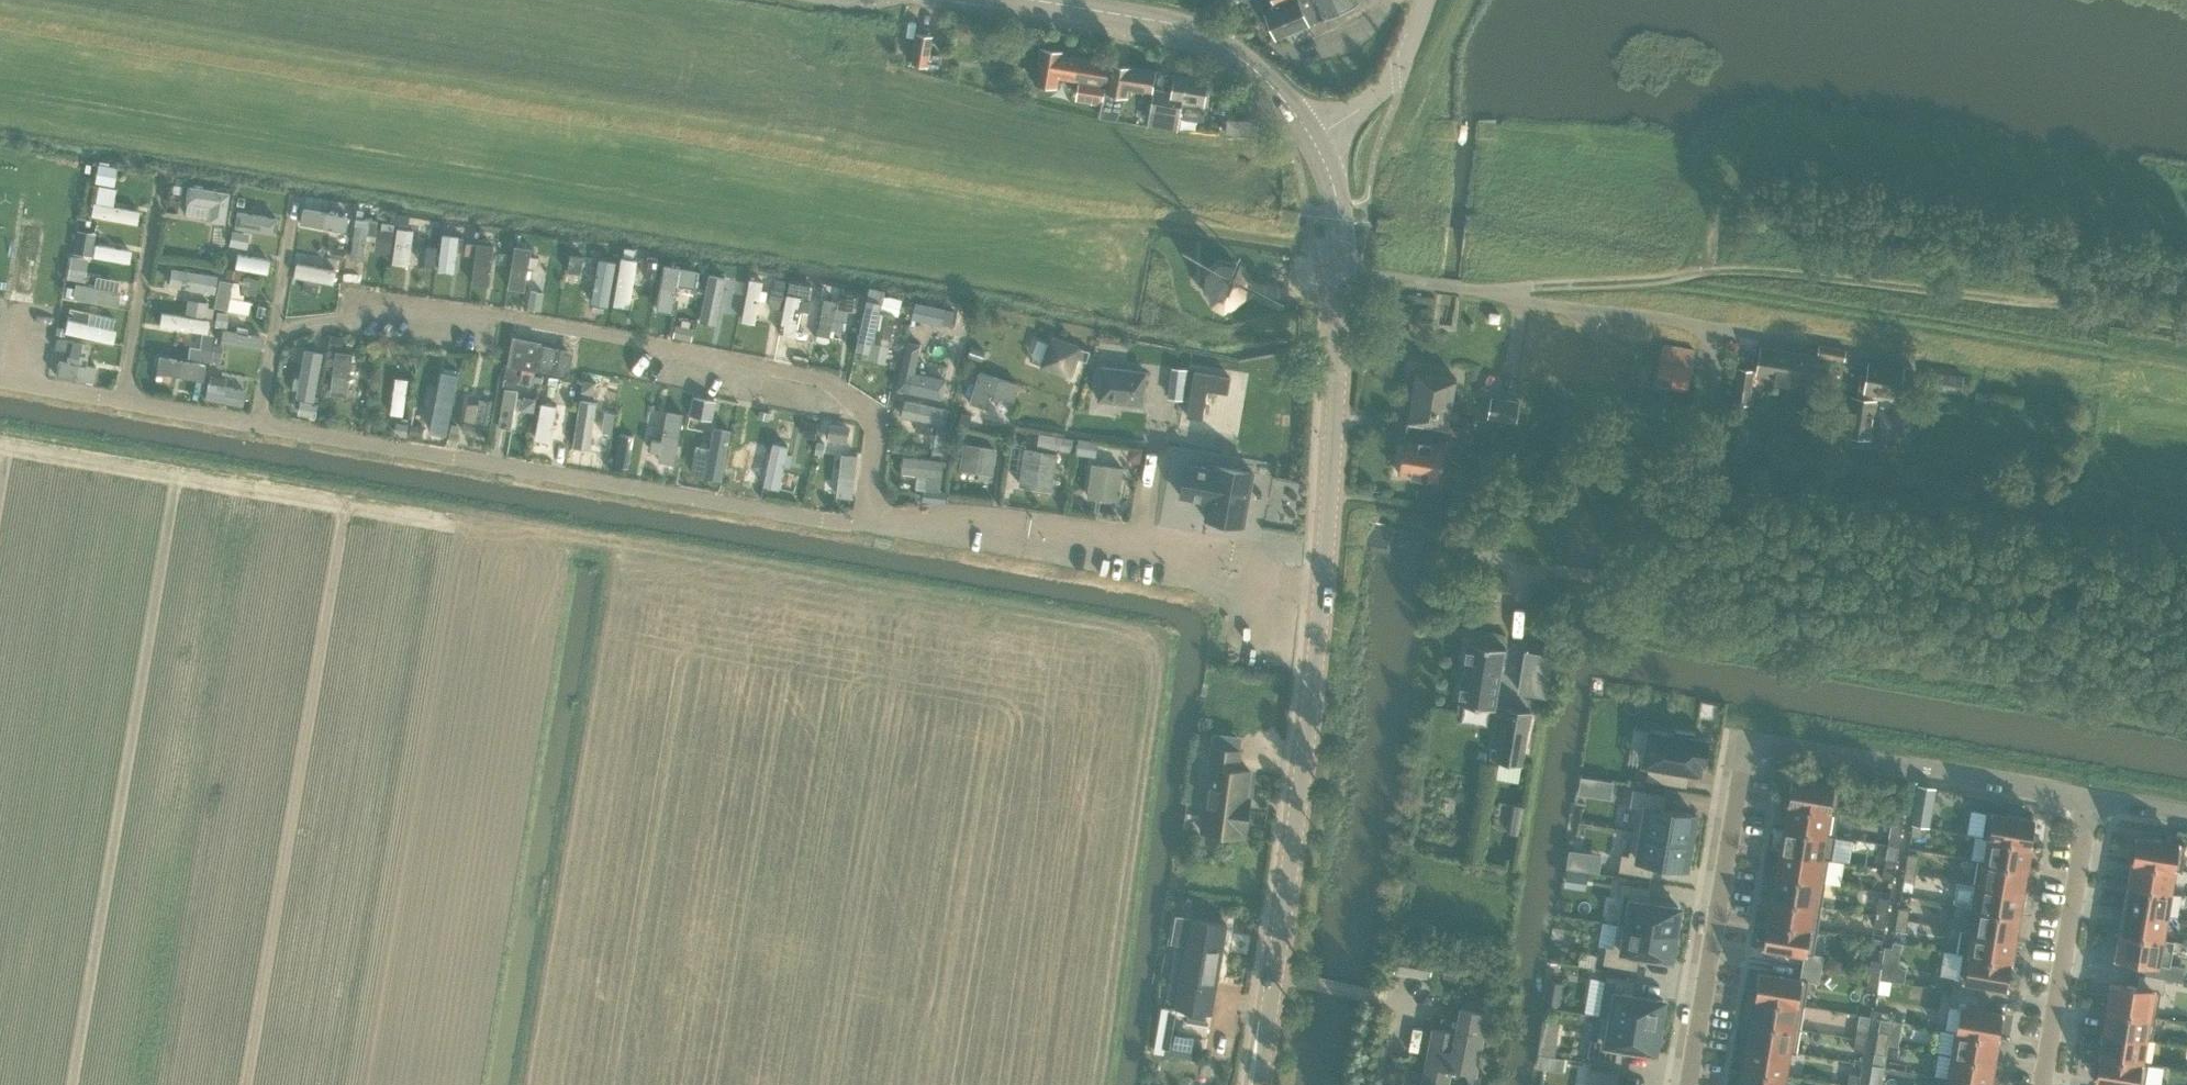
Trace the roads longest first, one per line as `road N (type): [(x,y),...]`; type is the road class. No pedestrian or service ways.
road 1 (tertiary): [(1258,1084),(1323,588),(1338,273)]
road 2 (residential): [(2089,797),(1778,742),(1751,751),(1742,766),(1690,1084)]
road 3 (unclassified): [(1835,342),(1338,273)]
road 4 (tertiary): [(1313,136),(1264,75),(1205,35),(1038,0)]
road 5 (residential): [(2043,1084),(2089,797)]
road 6 (tertiary): [(1338,273),(1337,200),(1313,136)]

